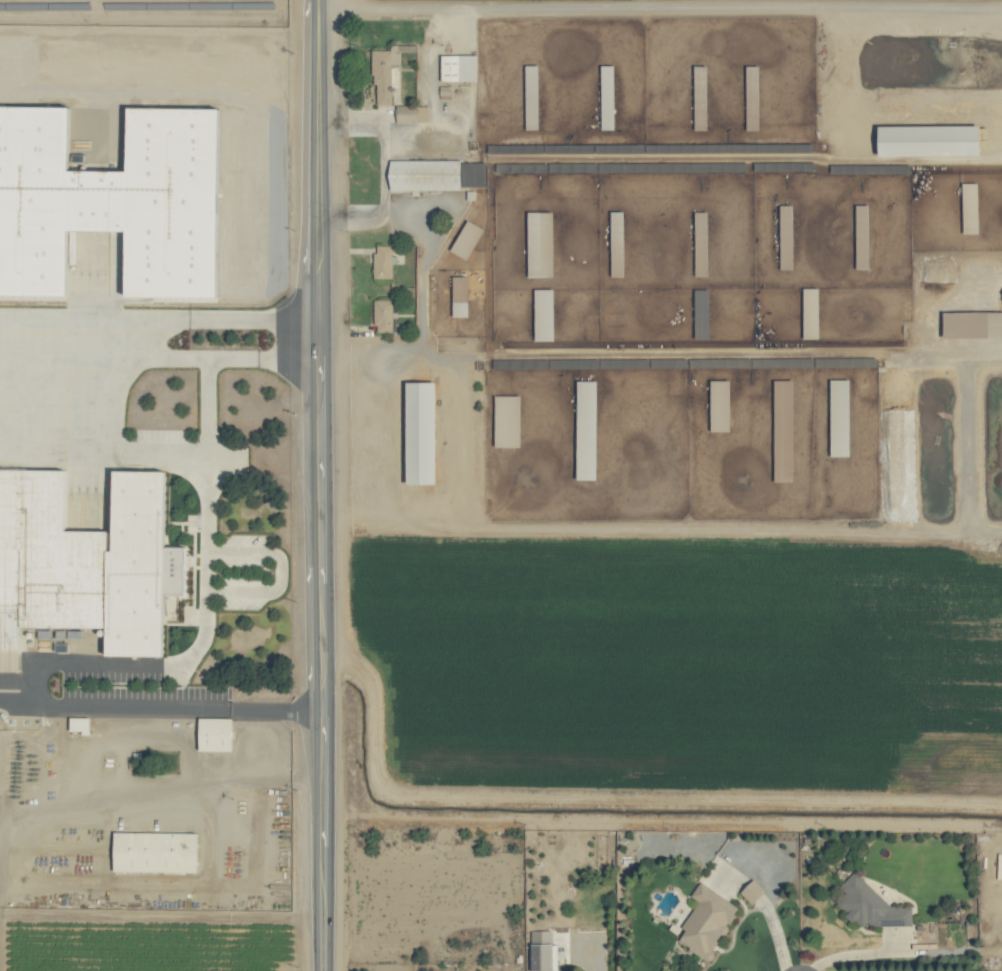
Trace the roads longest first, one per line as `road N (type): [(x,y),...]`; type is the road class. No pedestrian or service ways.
road 1 (secondary): [(316,0),(323,970)]

